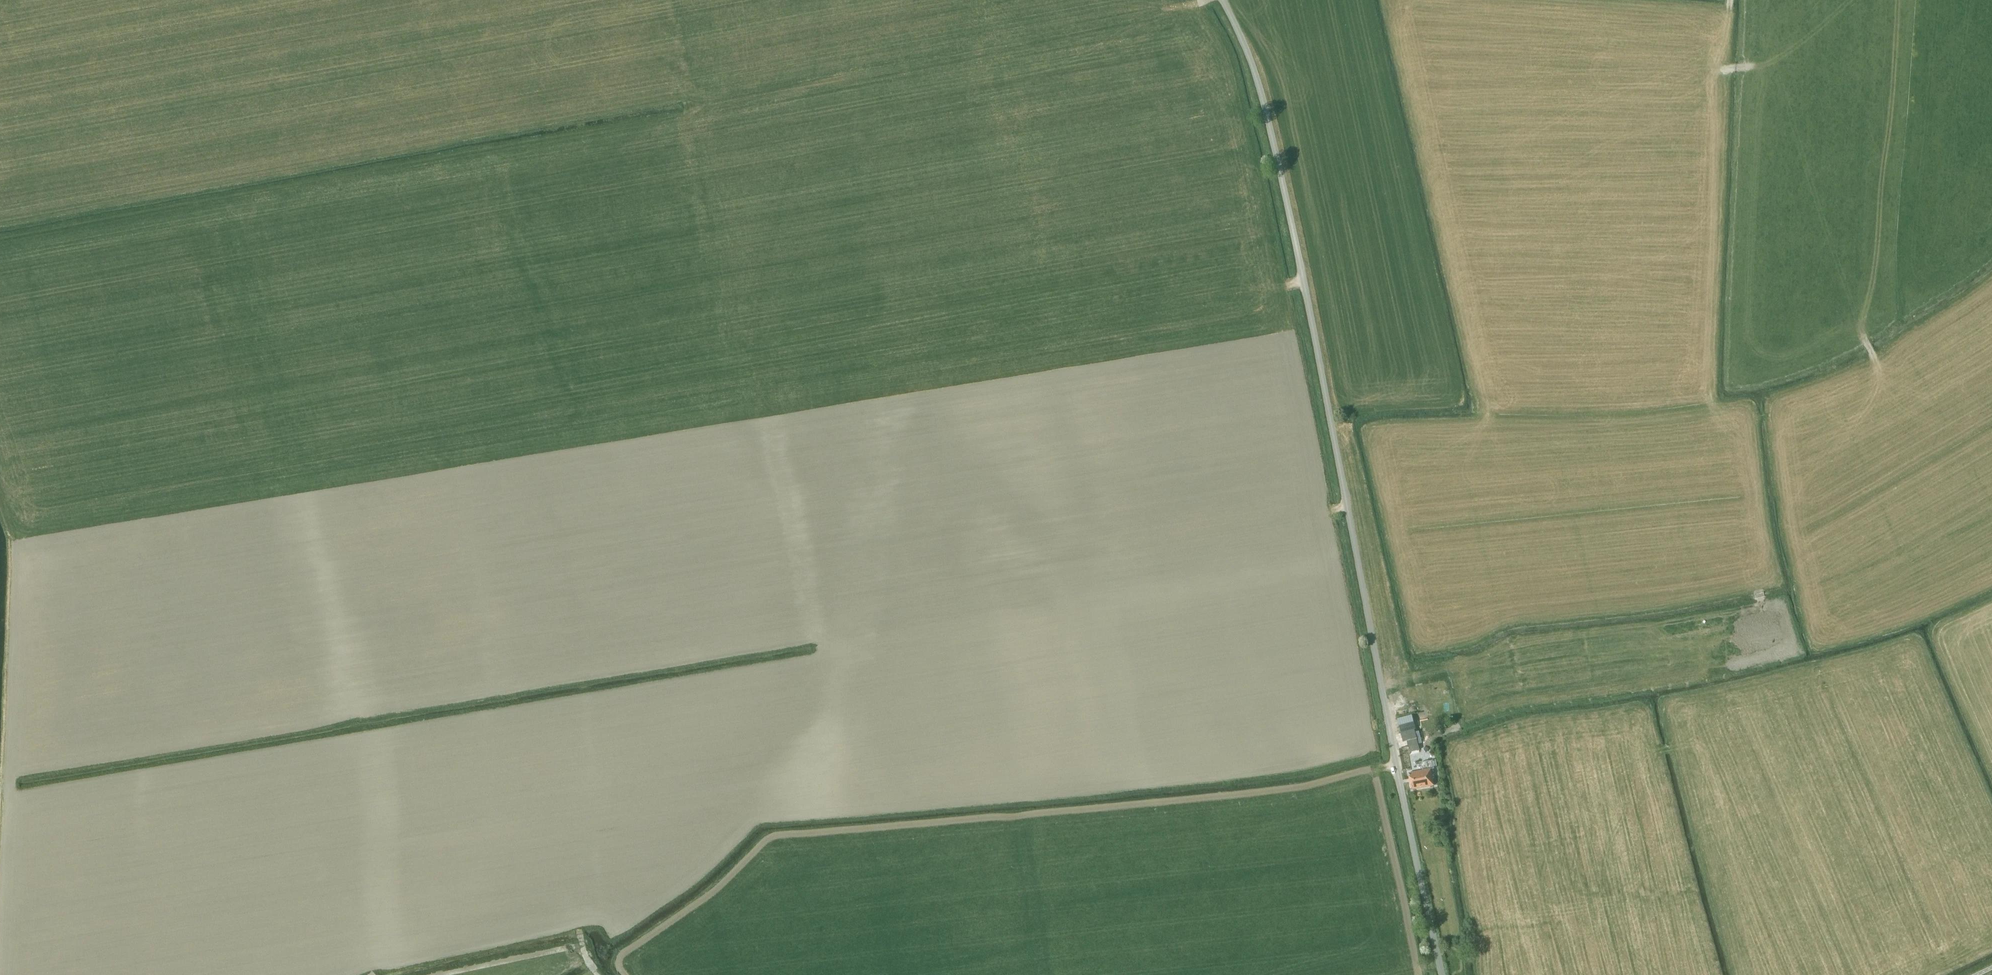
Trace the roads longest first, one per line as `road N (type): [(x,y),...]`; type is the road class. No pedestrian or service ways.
road 1 (unclassified): [(1442,974),(1270,122),(1224,0)]

